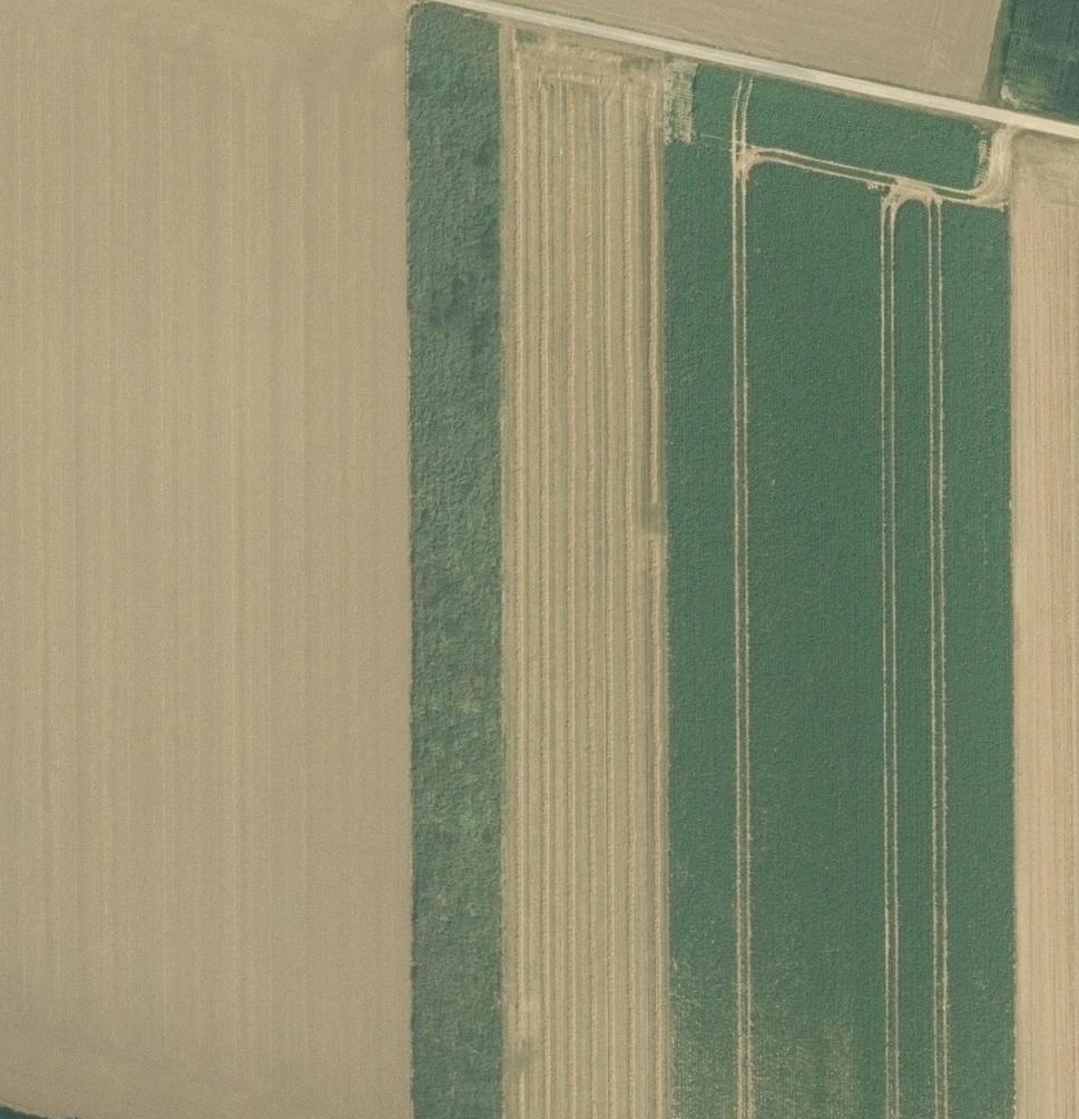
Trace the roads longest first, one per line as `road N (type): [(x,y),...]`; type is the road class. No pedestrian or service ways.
road 1 (track): [(1078,134),(428,0)]

